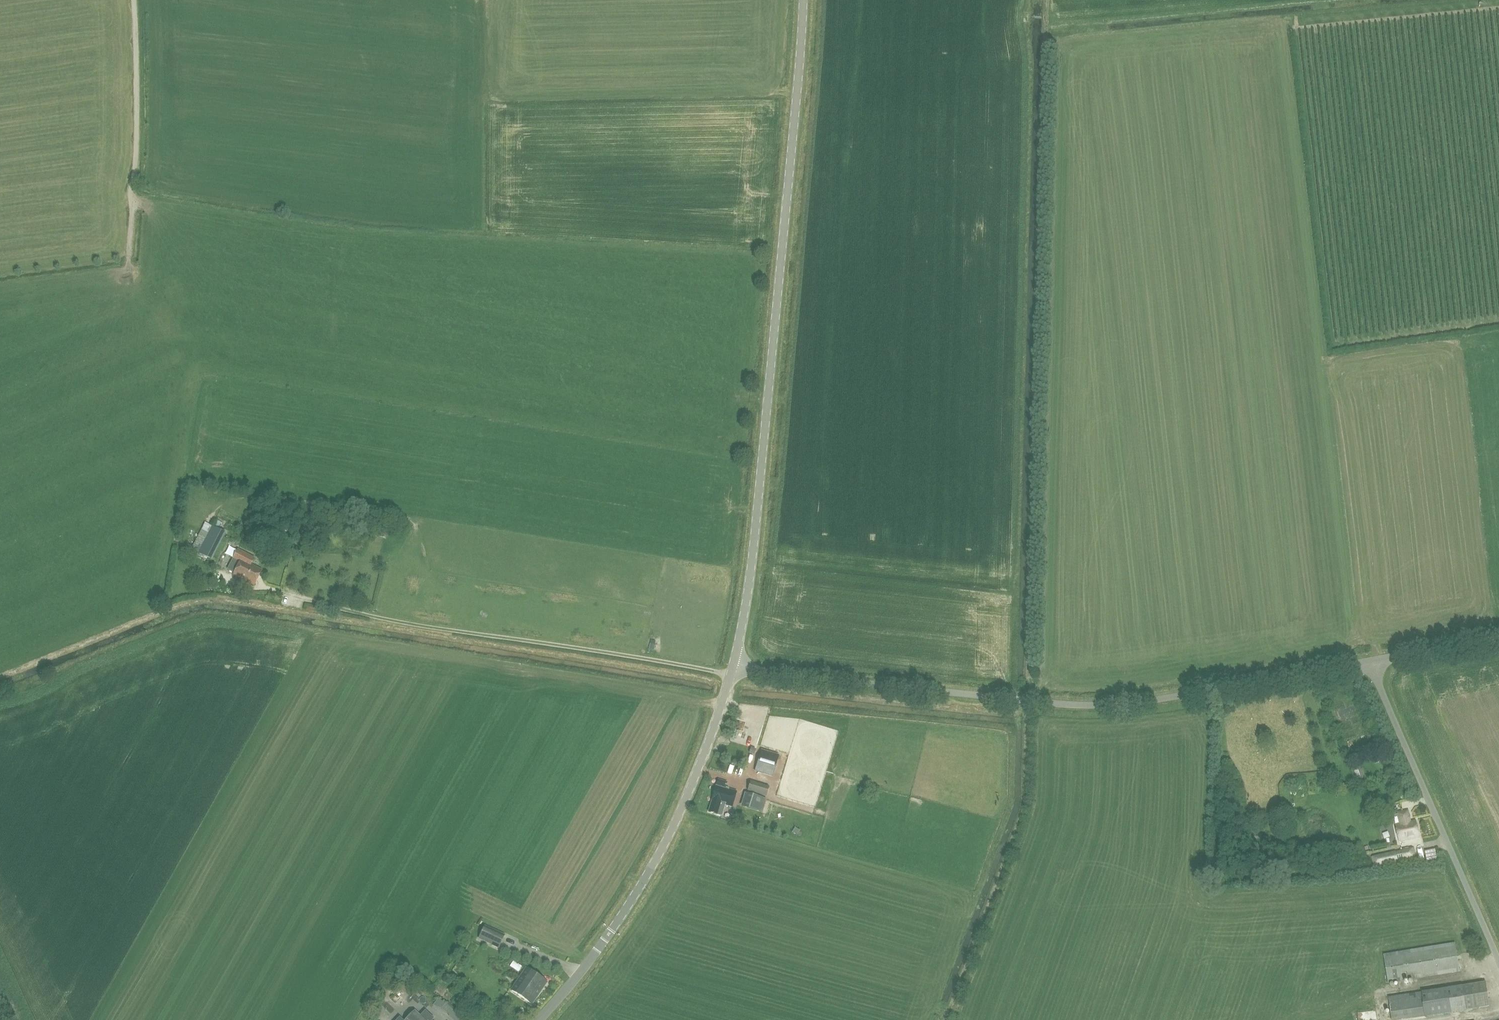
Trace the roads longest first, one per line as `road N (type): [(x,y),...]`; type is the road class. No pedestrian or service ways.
road 1 (tertiary): [(734,668),(759,502),(803,0)]
road 2 (unclassified): [(734,668),(1101,704),(1369,663)]
road 3 (tertiary): [(539,1019),(642,883),(734,668)]
road 4 (unclassified): [(1498,961),(1369,663)]
road 5 (unclassified): [(1498,636),(1369,663)]

